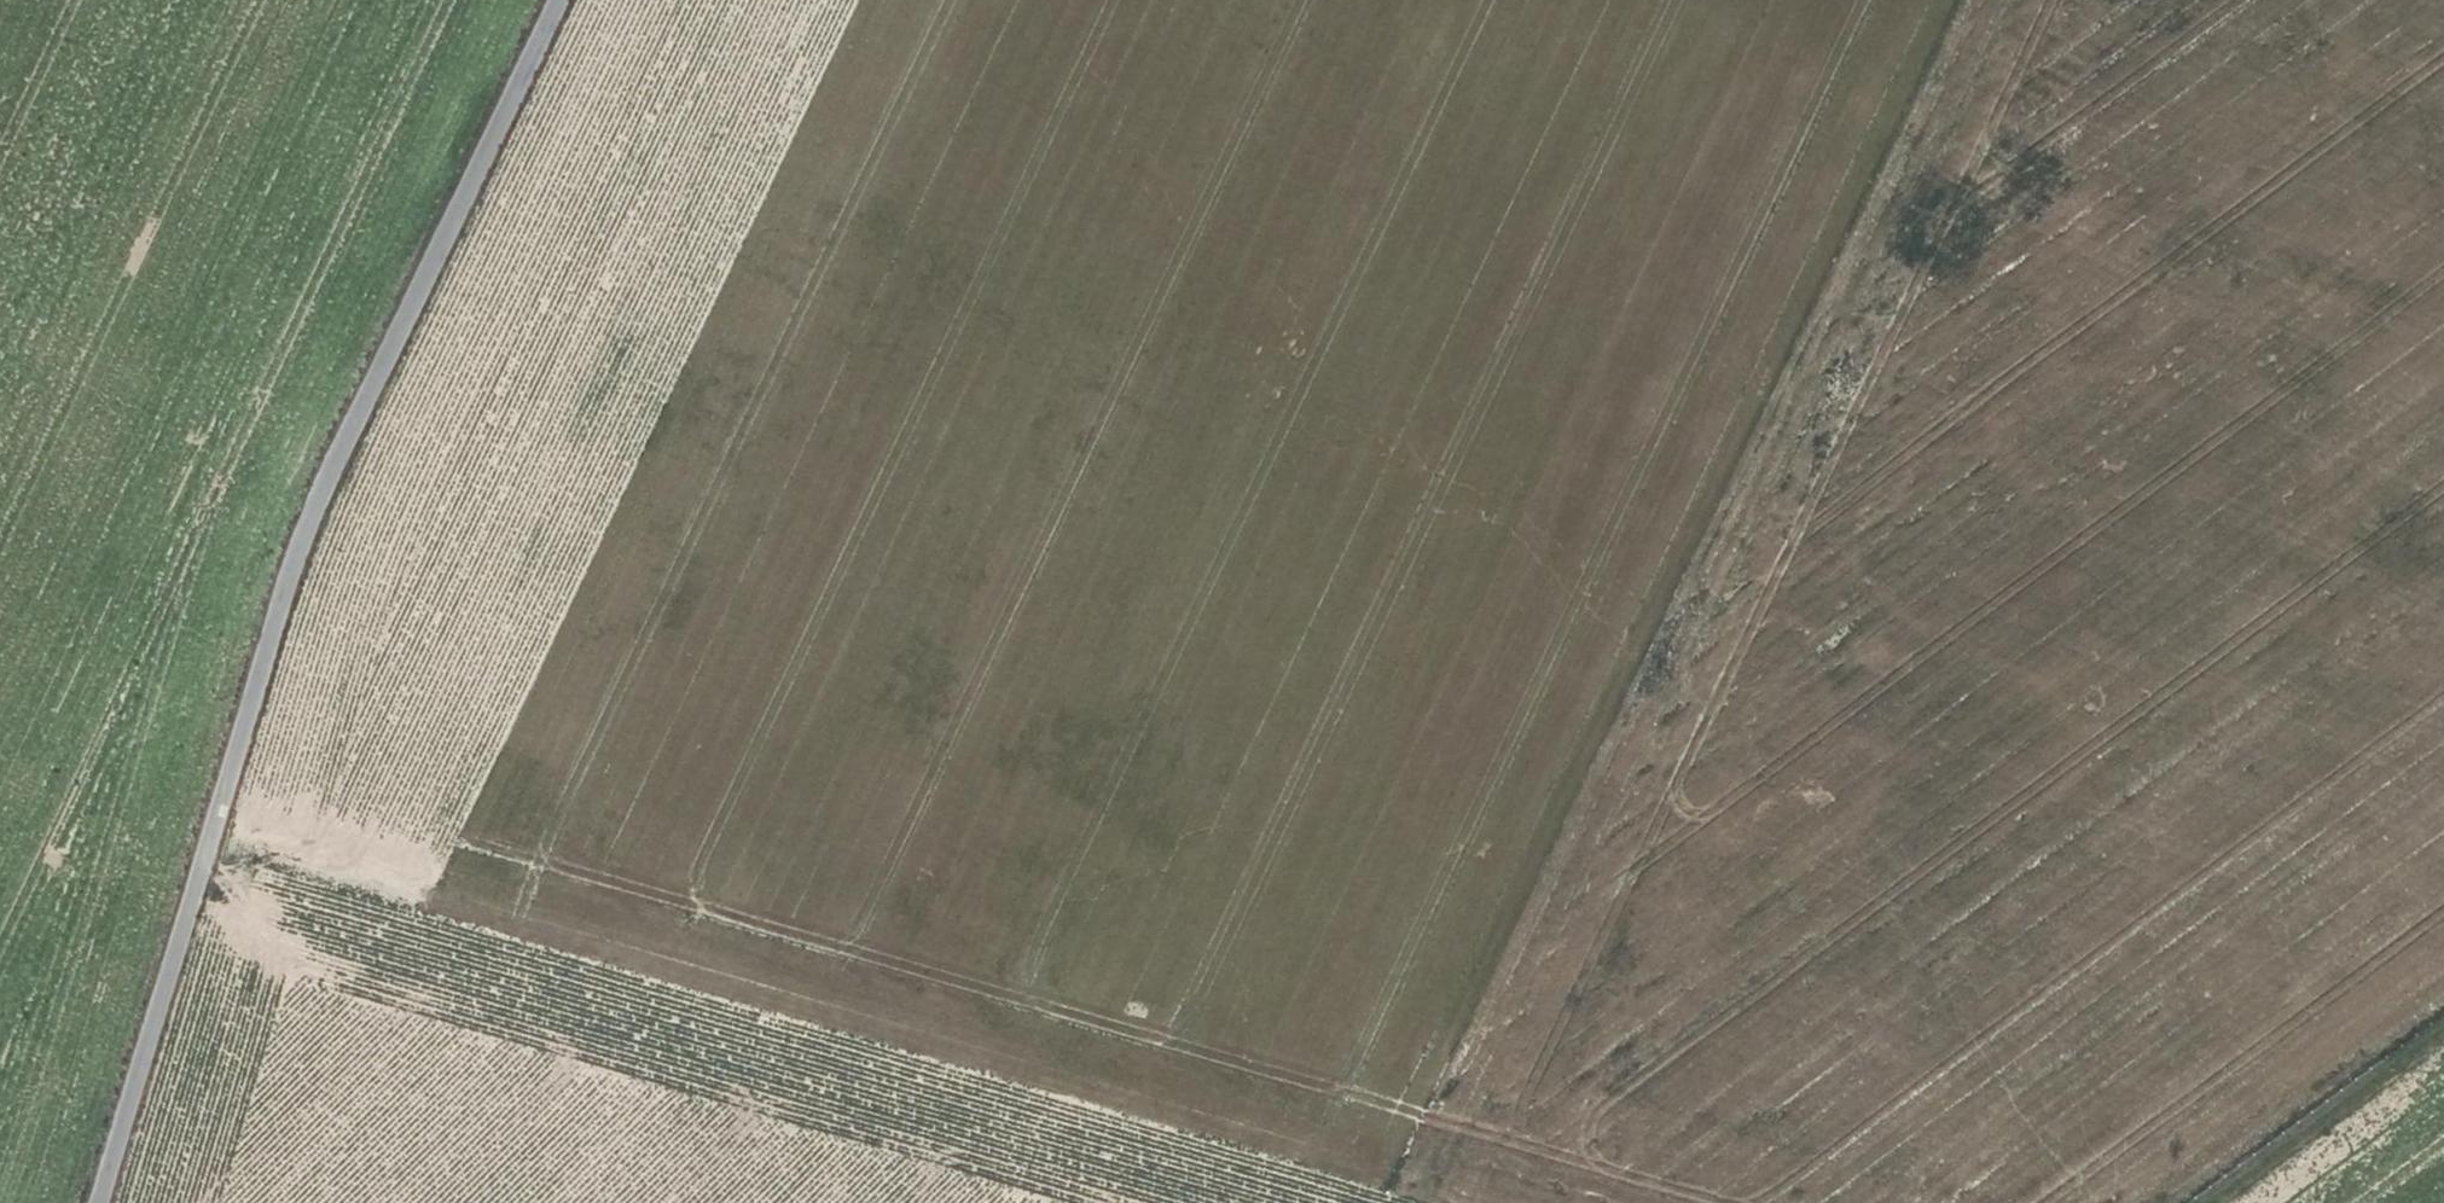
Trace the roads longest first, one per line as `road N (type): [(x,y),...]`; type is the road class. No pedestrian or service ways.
road 1 (unclassified): [(555,0),(324,502),(101,1202)]

